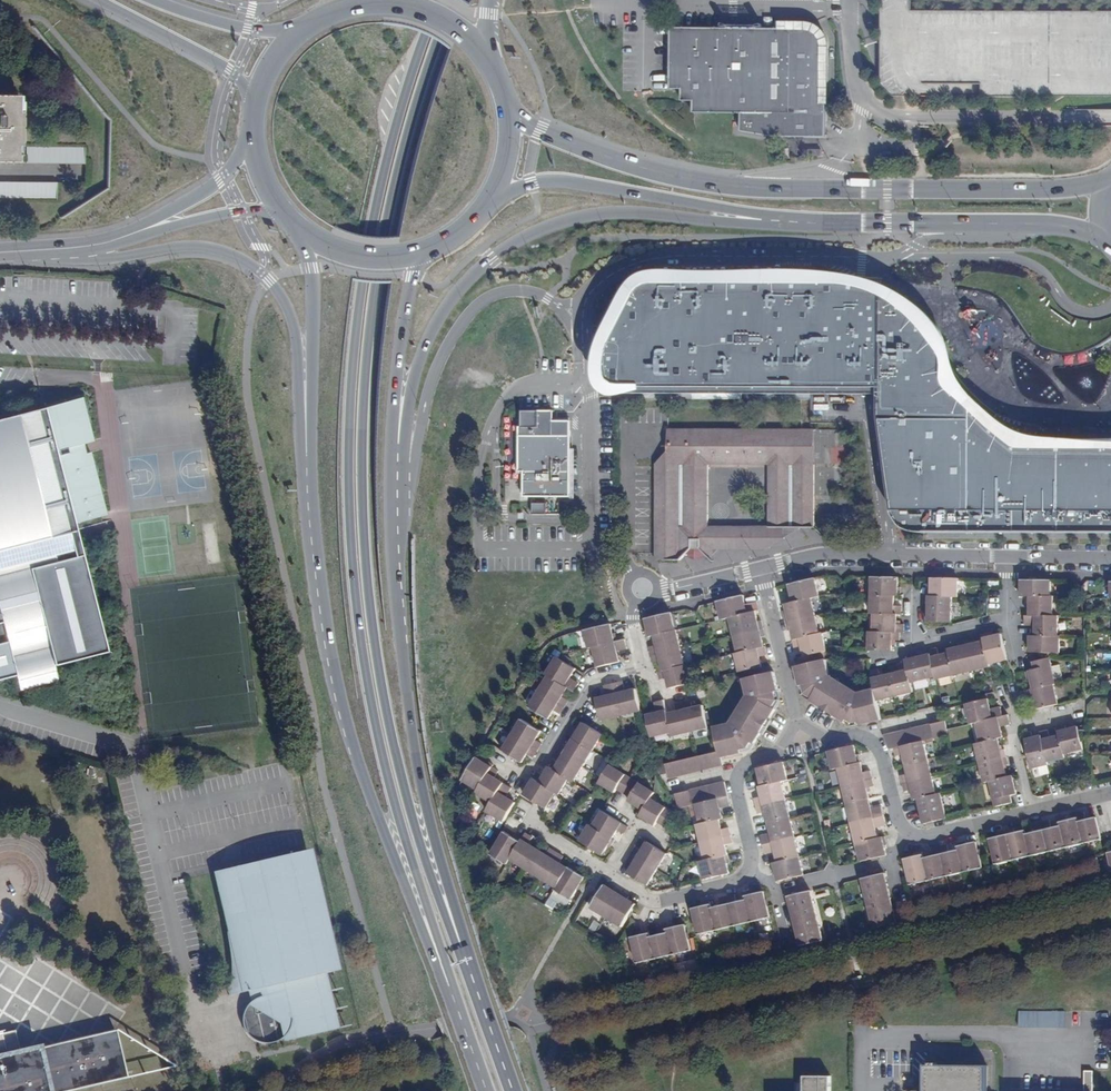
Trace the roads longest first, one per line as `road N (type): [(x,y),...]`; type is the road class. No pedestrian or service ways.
road 1 (primary): [(442,0),(372,238),(350,500),(371,700),(452,997)]
road 2 (primary): [(469,969),(405,792),(384,700),(364,498),(378,287),(412,140),(458,0)]
road 3 (primary): [(401,645),(407,412),(434,327),(473,275),(541,230),(596,215),(760,219)]
road 4 (primary): [(1110,181),(1046,191),(738,188),(604,157),(509,117)]
road 5 (primary): [(313,482),(336,673),(362,773),(452,997)]
road 6 (primary): [(45,251),(118,259),(213,251),(269,280),(295,327),(304,460),(313,482)]
road 7 (primary): [(401,645),(392,423),(410,276),(420,253)]
road 8 (unclassified): [(850,0),(860,92),(898,118),(1110,117)]
road 9 (primary): [(760,219),(1051,224),(1108,238)]
road 10 (primary): [(469,969),(421,787),(401,645)]
road 11 (primary): [(490,200),(567,181),(760,219)]
road 12 (primary): [(303,231),(312,268),(313,482)]
road 13 (residential): [(759,571),(823,556),(1006,559)]
road 14 (residential): [(489,755),(528,776),(590,681),(638,668)]
road 15 (secondary): [(101,0),(229,70),(258,100)]
road 16 (residential): [(903,838),(879,753),(856,736),(797,733)]
road 17 (residential): [(797,733),(735,773),(750,869)]
road 18 (residential): [(797,733),(759,571)]
road 19 (residential): [(750,869),(733,886),(650,904),(607,877)]
road 20 (secondary): [(298,35),(247,30),(152,0)]
road 21 (secondary): [(254,137),(227,174),(139,231)]
road 22 (secondary): [(139,231),(282,210)]
road 23 (residential): [(625,608),(759,571)]
road 24 (primary): [(486,55),(425,10),(368,4)]
road 25 (residential): [(1029,813),(903,838)]
road 26 (primary): [(512,1090),(469,969)]
road 27 (primary): [(303,231),(359,257),(420,253)]

